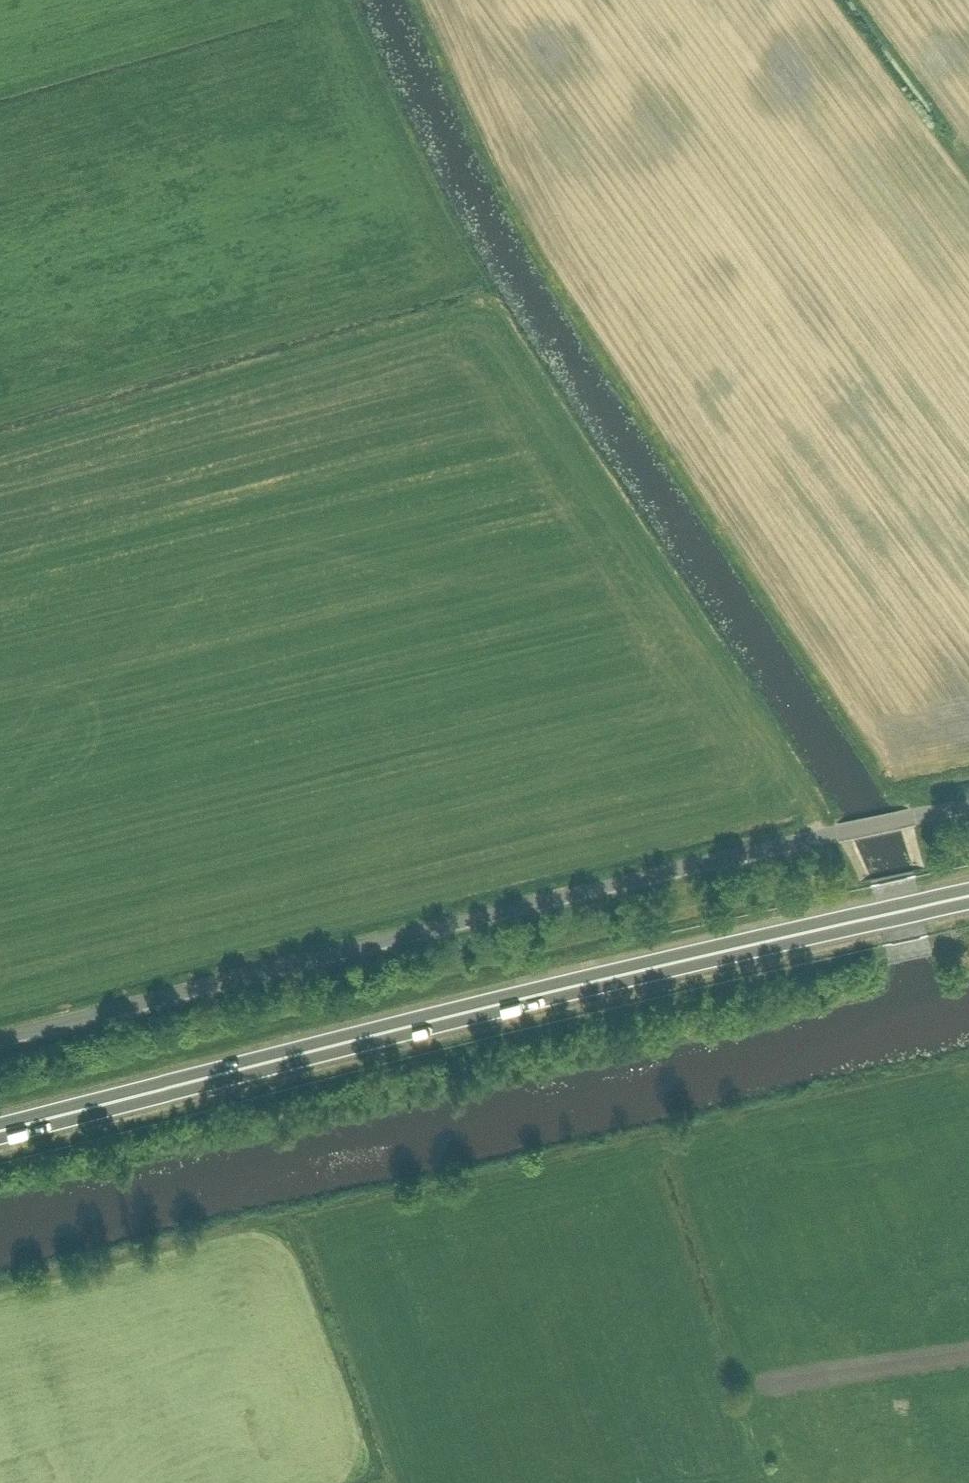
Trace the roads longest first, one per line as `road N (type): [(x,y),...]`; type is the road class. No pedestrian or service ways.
road 1 (trunk): [(0,1133),(968,895)]
road 2 (unclassified): [(0,1037),(968,804)]

